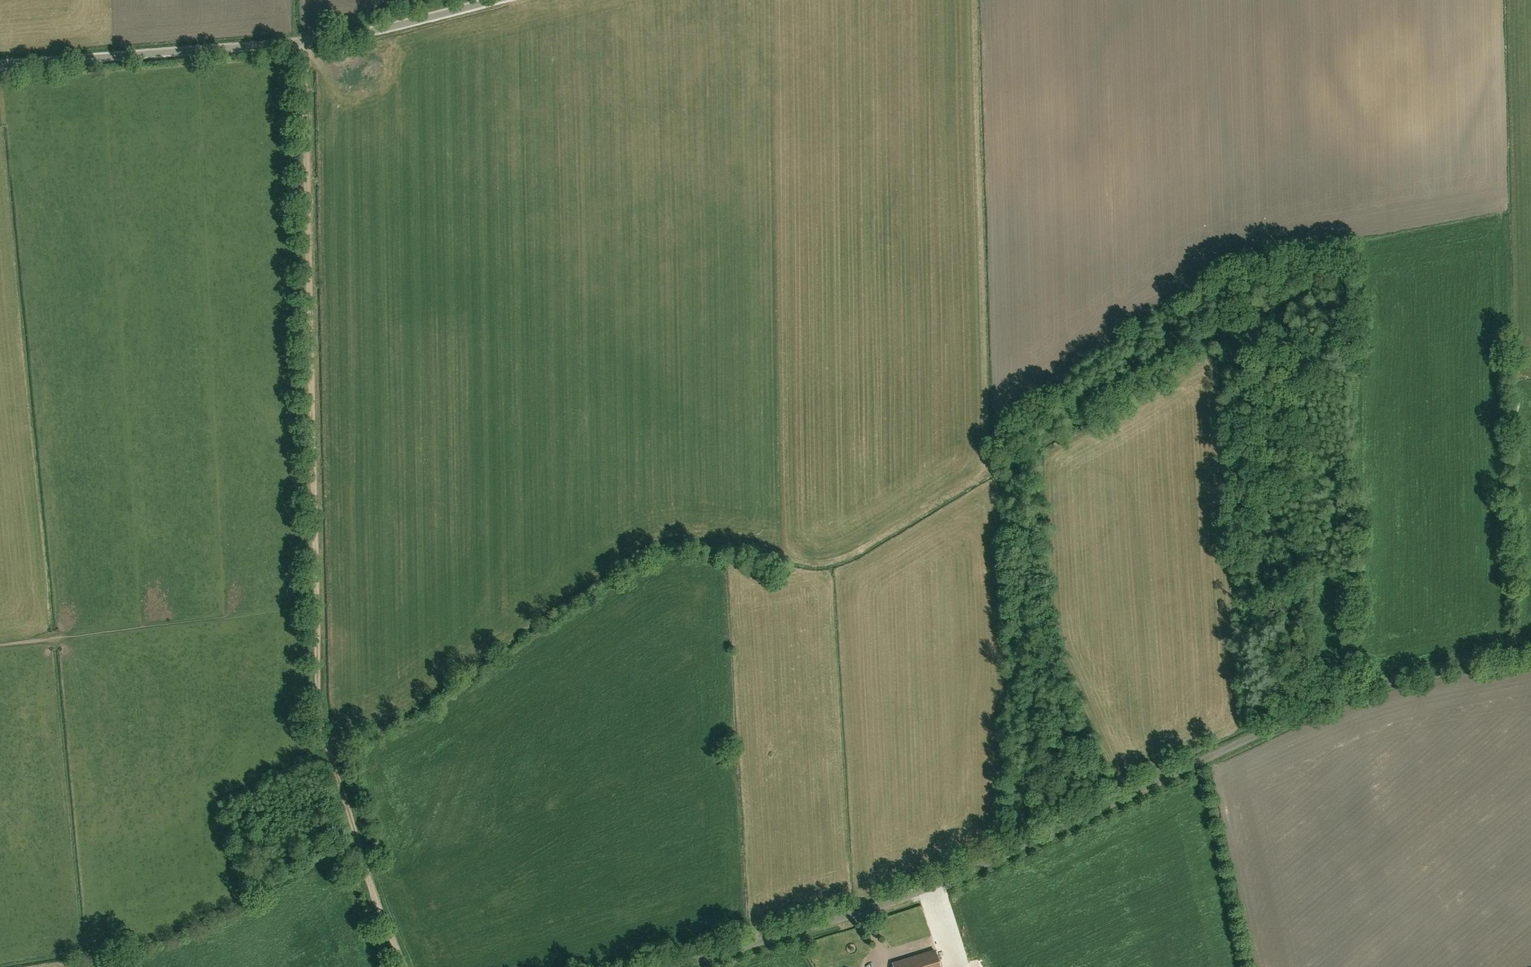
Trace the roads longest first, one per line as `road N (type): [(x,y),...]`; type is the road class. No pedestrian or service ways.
road 1 (track): [(405,966),(368,876),(320,714),(304,42)]
road 2 (unclassified): [(675,966),(954,880),(1347,695),(1530,650)]
road 3 (unclassified): [(0,62),(322,40),(505,0)]

